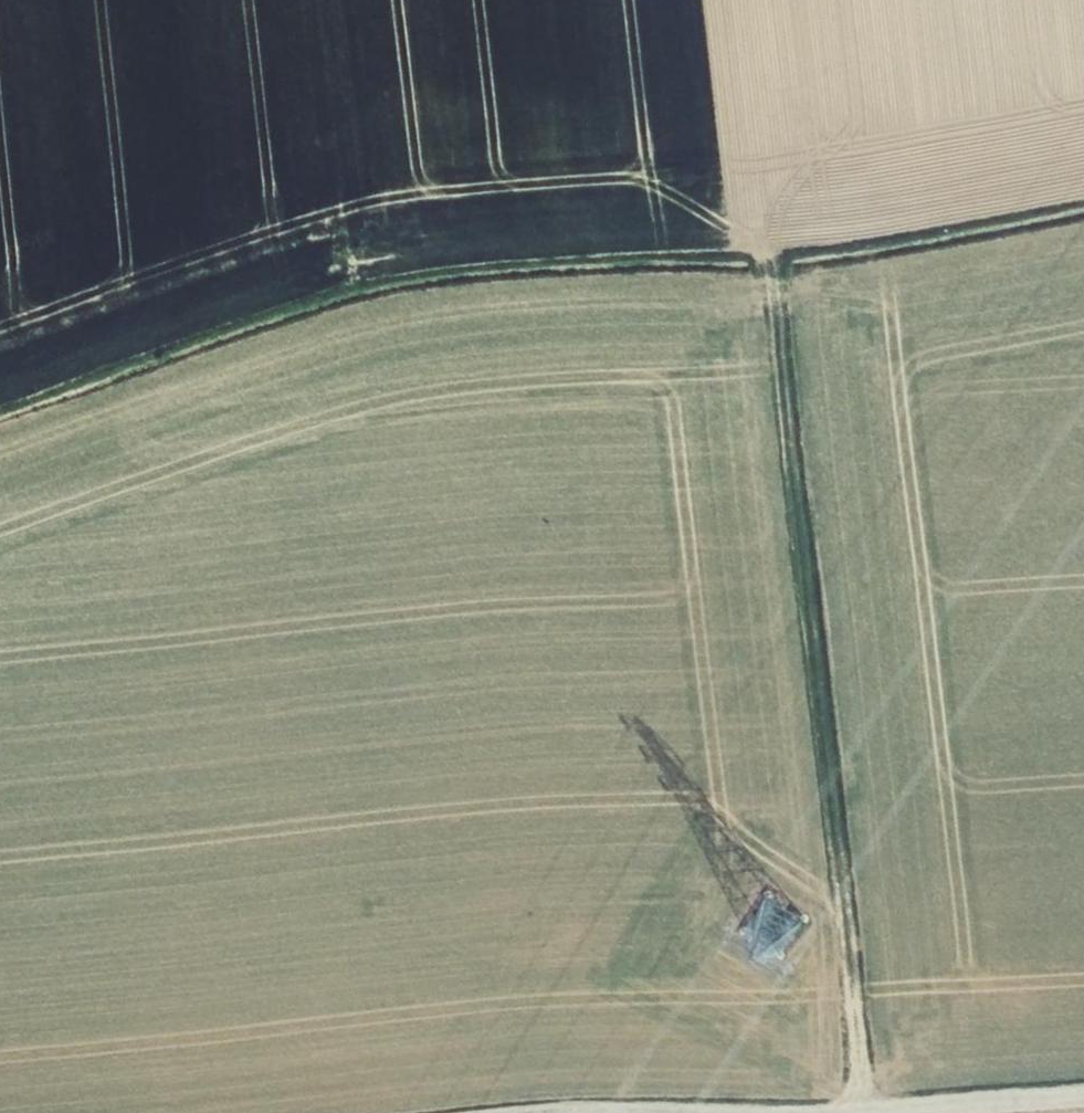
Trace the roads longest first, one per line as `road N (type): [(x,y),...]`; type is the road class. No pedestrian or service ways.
road 1 (track): [(1083,1096),(923,1112)]

